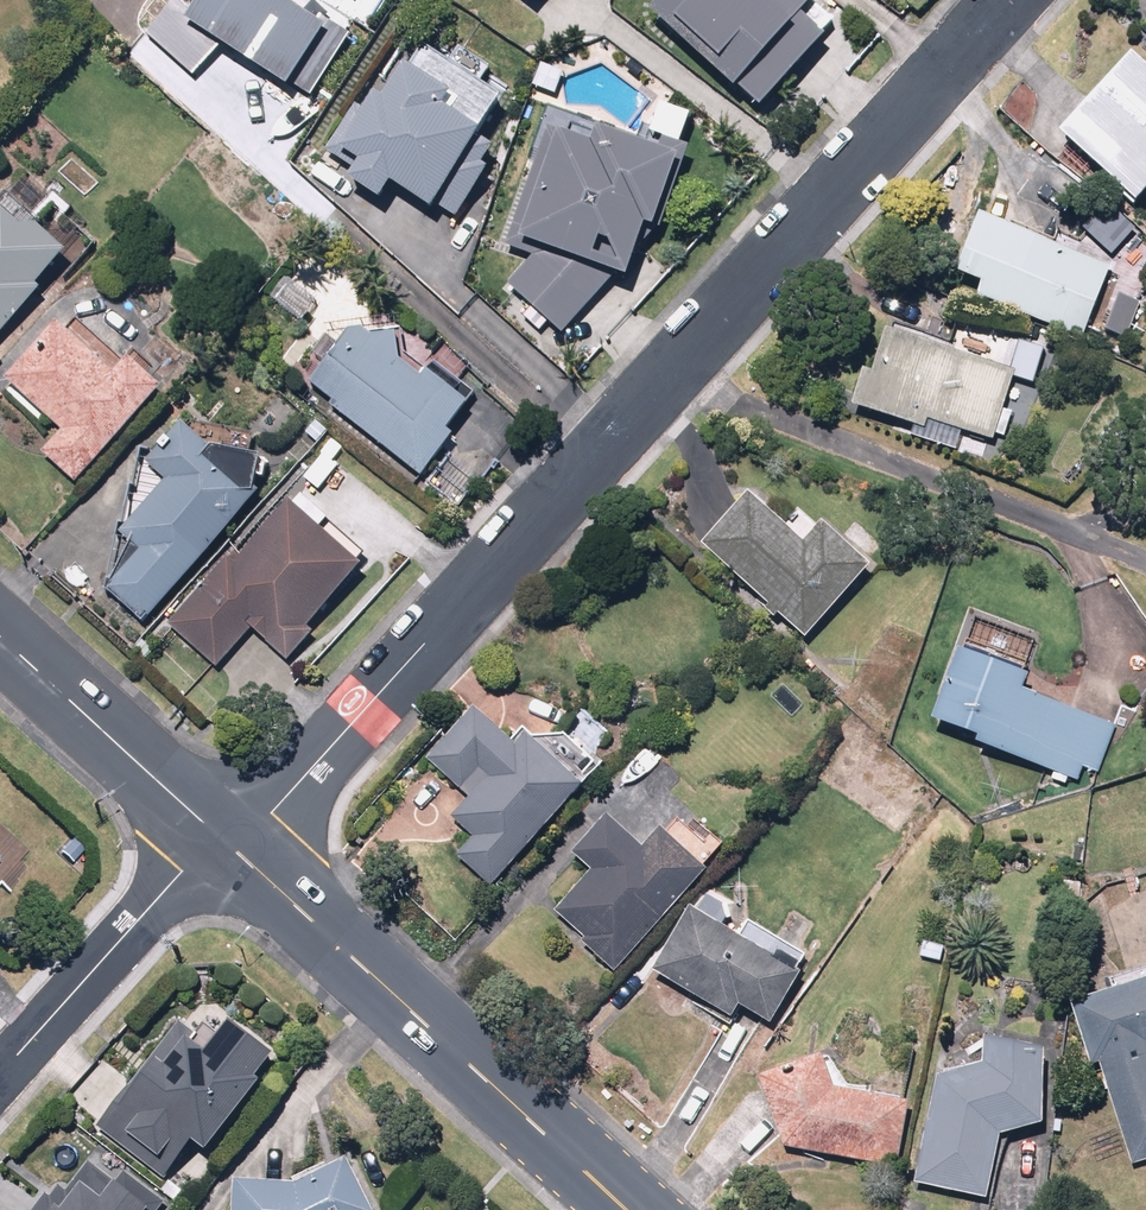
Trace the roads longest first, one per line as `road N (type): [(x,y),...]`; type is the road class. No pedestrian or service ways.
road 1 (residential): [(225,845),(271,813),(1002,0)]
road 2 (secondary): [(225,845),(621,1209)]
road 3 (residential): [(225,845),(181,872),(0,1075)]
road 4 (secondary): [(0,640),(225,845)]

